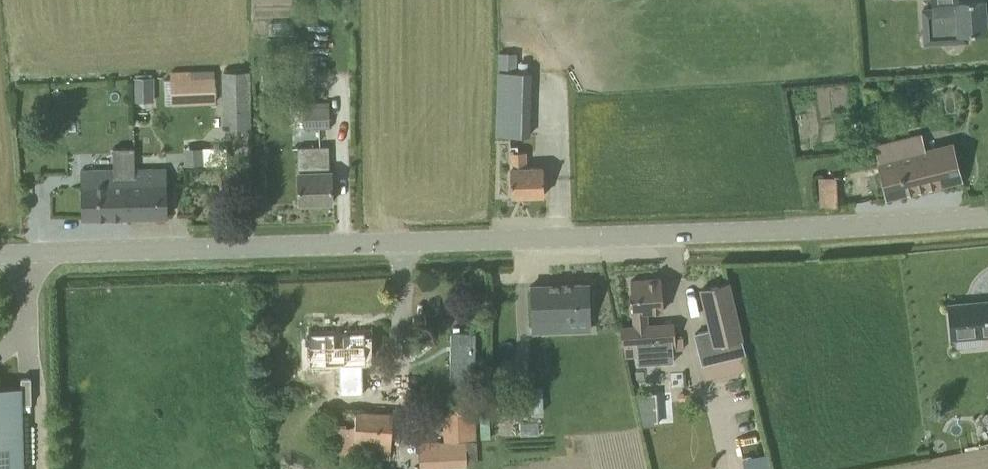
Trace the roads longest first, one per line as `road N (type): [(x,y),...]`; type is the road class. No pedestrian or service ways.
road 1 (tertiary): [(0,254),(987,217)]

